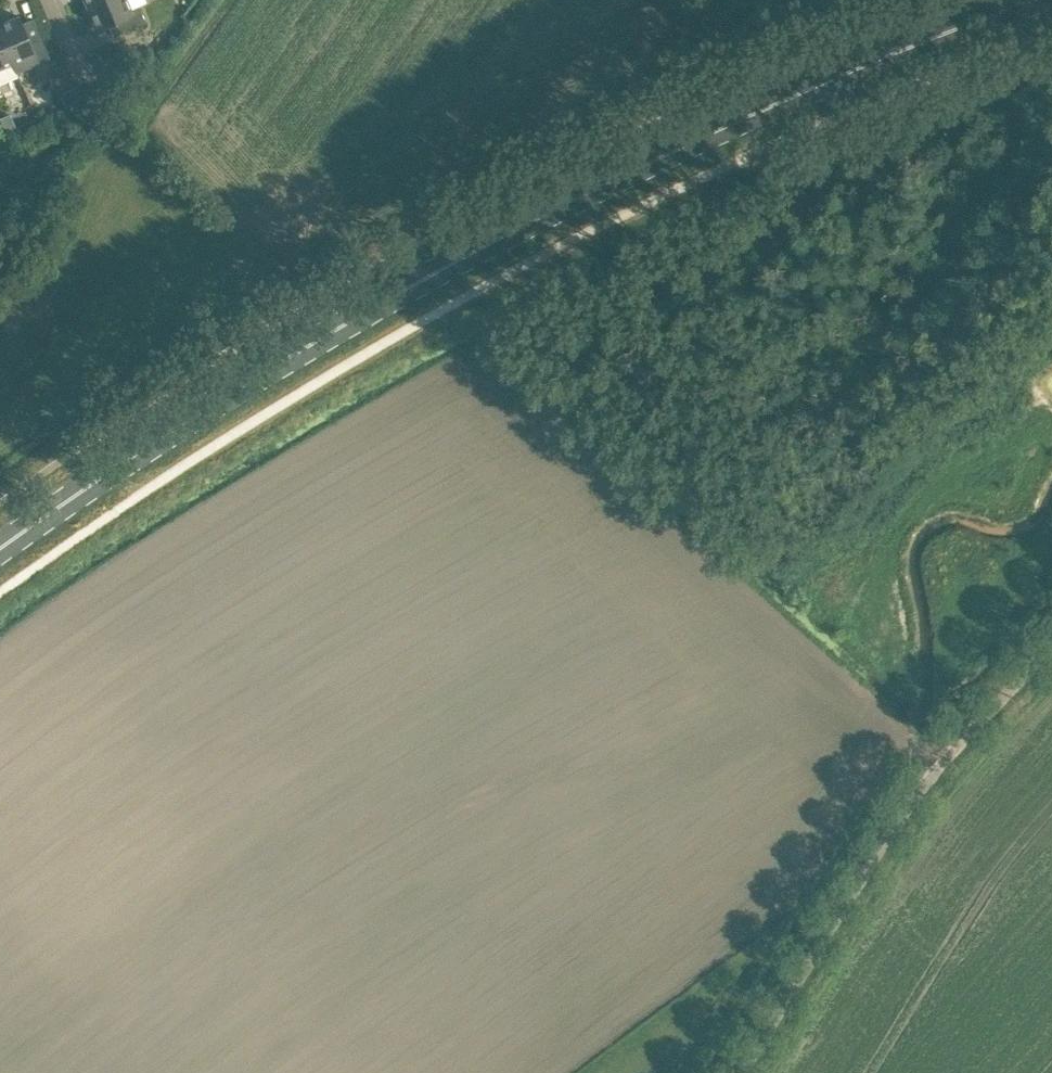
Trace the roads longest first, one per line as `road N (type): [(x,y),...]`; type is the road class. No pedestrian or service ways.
road 1 (primary): [(0,554),(412,293),(571,205),(708,135),(1037,0)]
road 2 (unclassified): [(742,1072),(918,789),(1051,647)]

